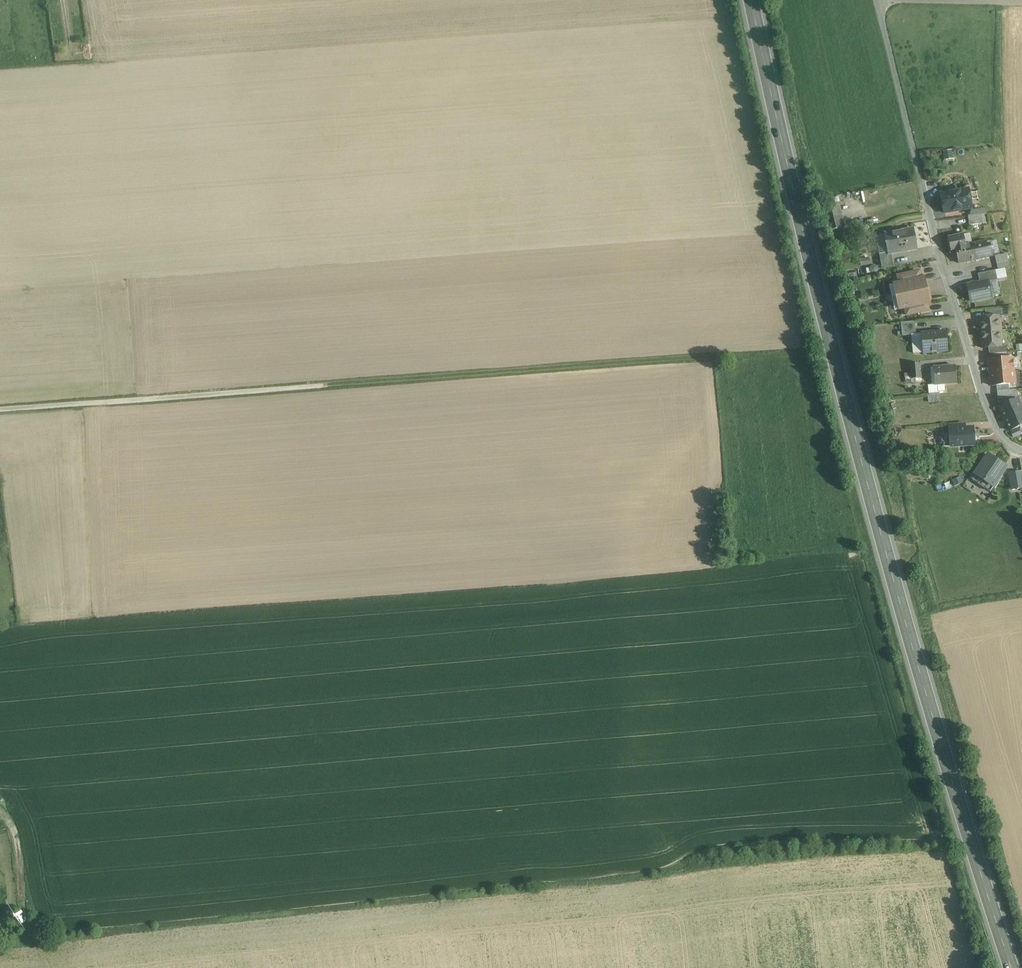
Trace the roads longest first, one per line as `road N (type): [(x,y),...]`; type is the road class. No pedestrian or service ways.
road 1 (primary): [(1011,967),(887,554),(752,0)]
road 2 (track): [(801,352),(0,409)]
road 3 (residential): [(1021,452),(1002,436),(981,393),(877,0)]
road 4 (track): [(1021,1),(877,0)]

